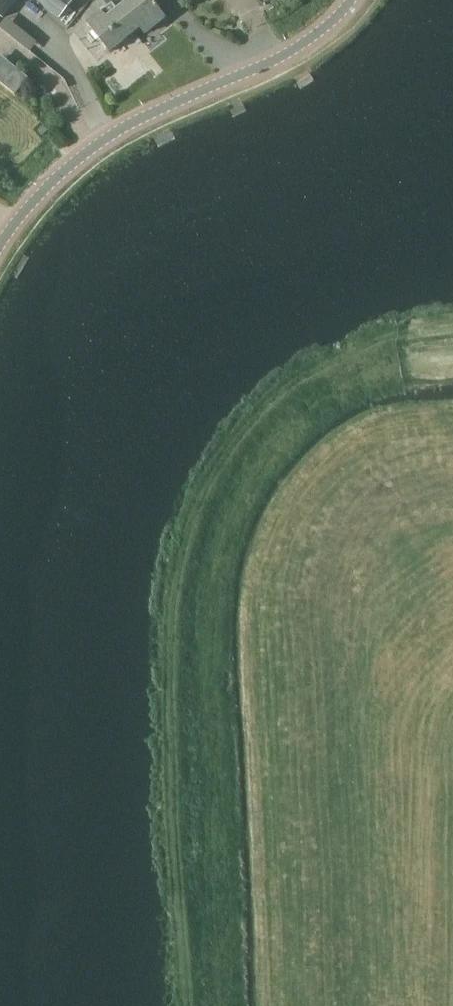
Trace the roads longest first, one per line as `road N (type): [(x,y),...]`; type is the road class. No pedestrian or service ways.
road 1 (tertiary): [(353,0),(306,46),(105,140),(22,217),(0,249)]

